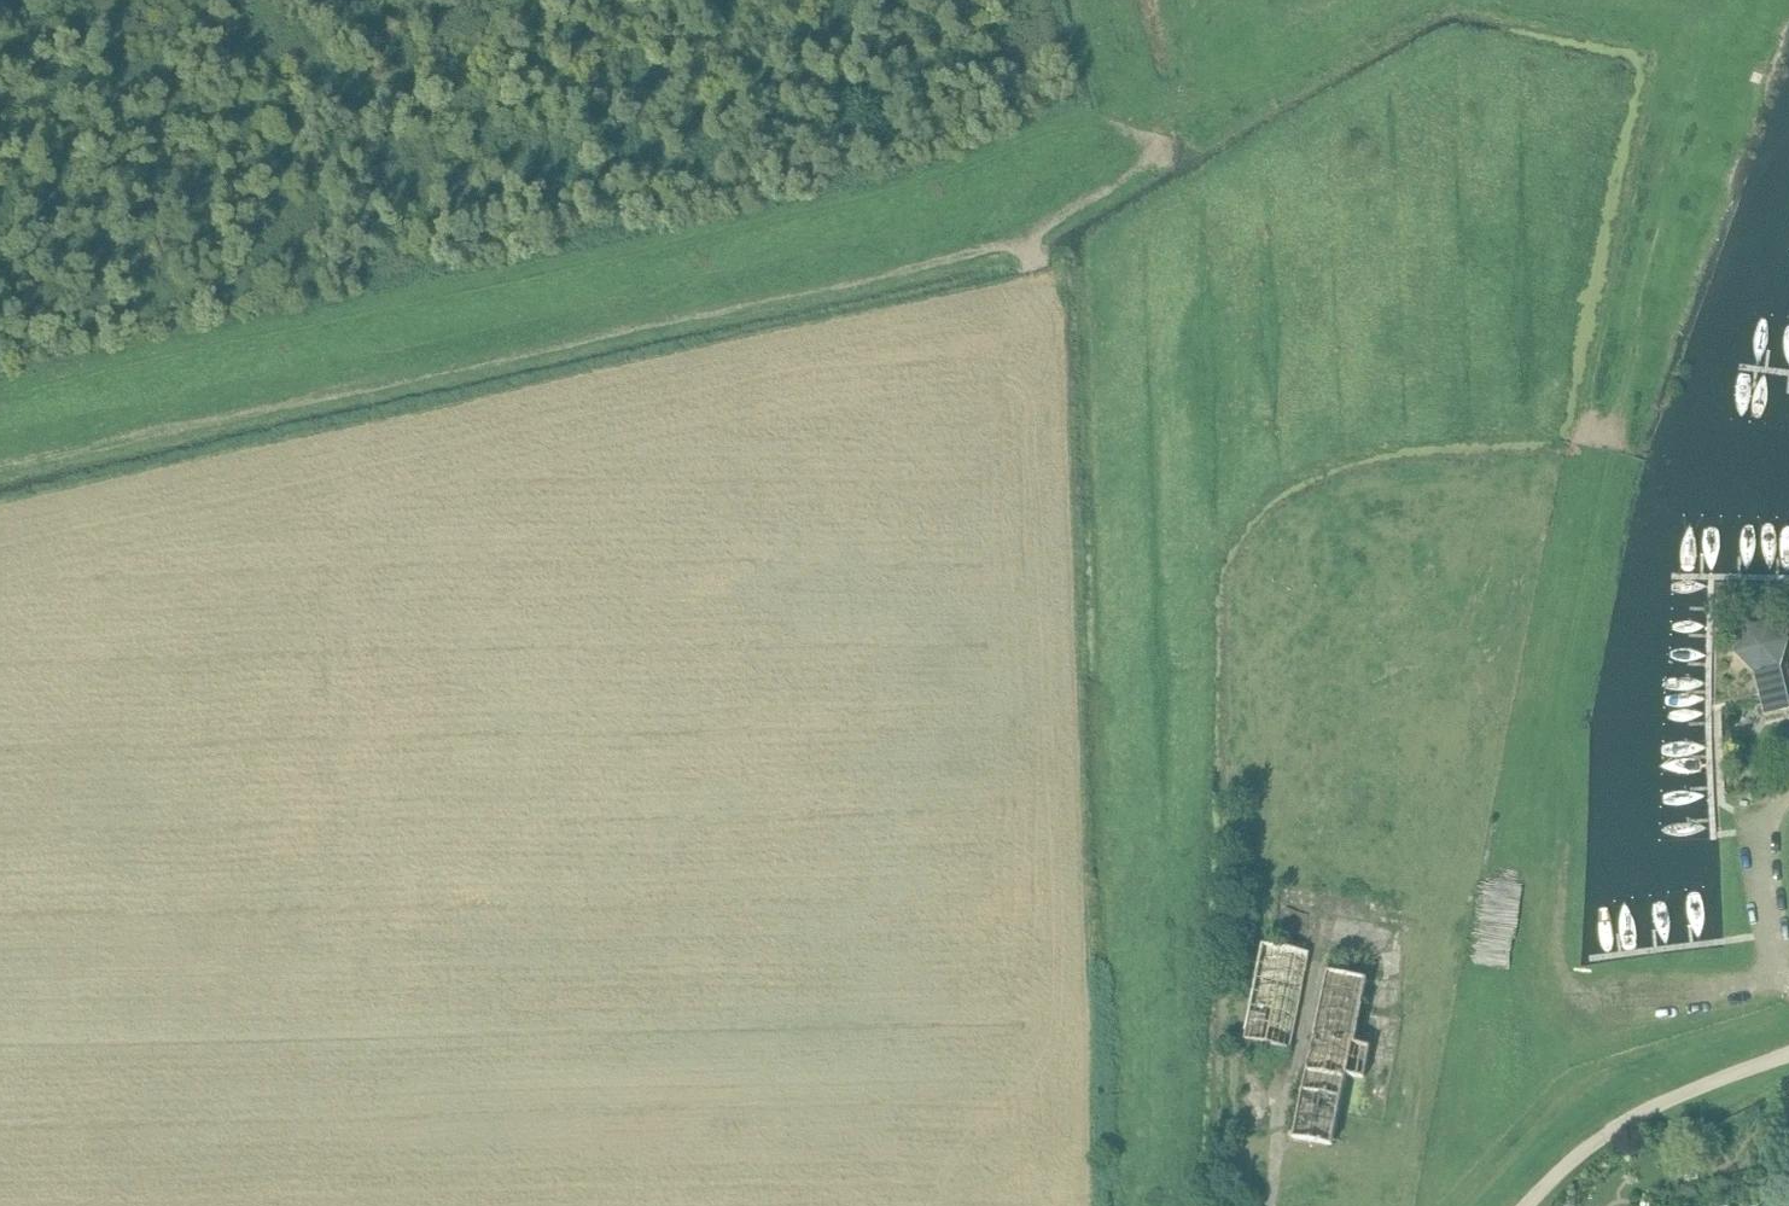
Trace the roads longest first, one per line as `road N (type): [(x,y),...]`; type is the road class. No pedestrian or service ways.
road 1 (unclassified): [(1788,1054),(1606,1133),(1524,1205)]

